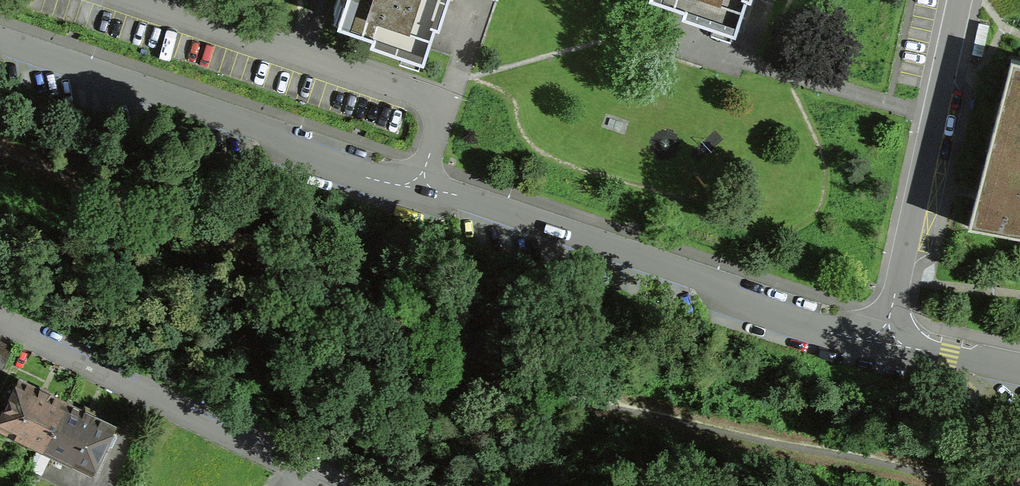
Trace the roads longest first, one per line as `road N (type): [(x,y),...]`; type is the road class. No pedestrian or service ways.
road 1 (tertiary): [(420,190),(877,333)]
road 2 (tertiary): [(0,42),(420,190)]
road 3 (residential): [(131,0),(446,106),(420,190)]
road 4 (residential): [(307,471),(0,316)]
road 5 (residential): [(877,333),(953,0)]
road 6 (tertiary): [(877,333),(1019,369)]

